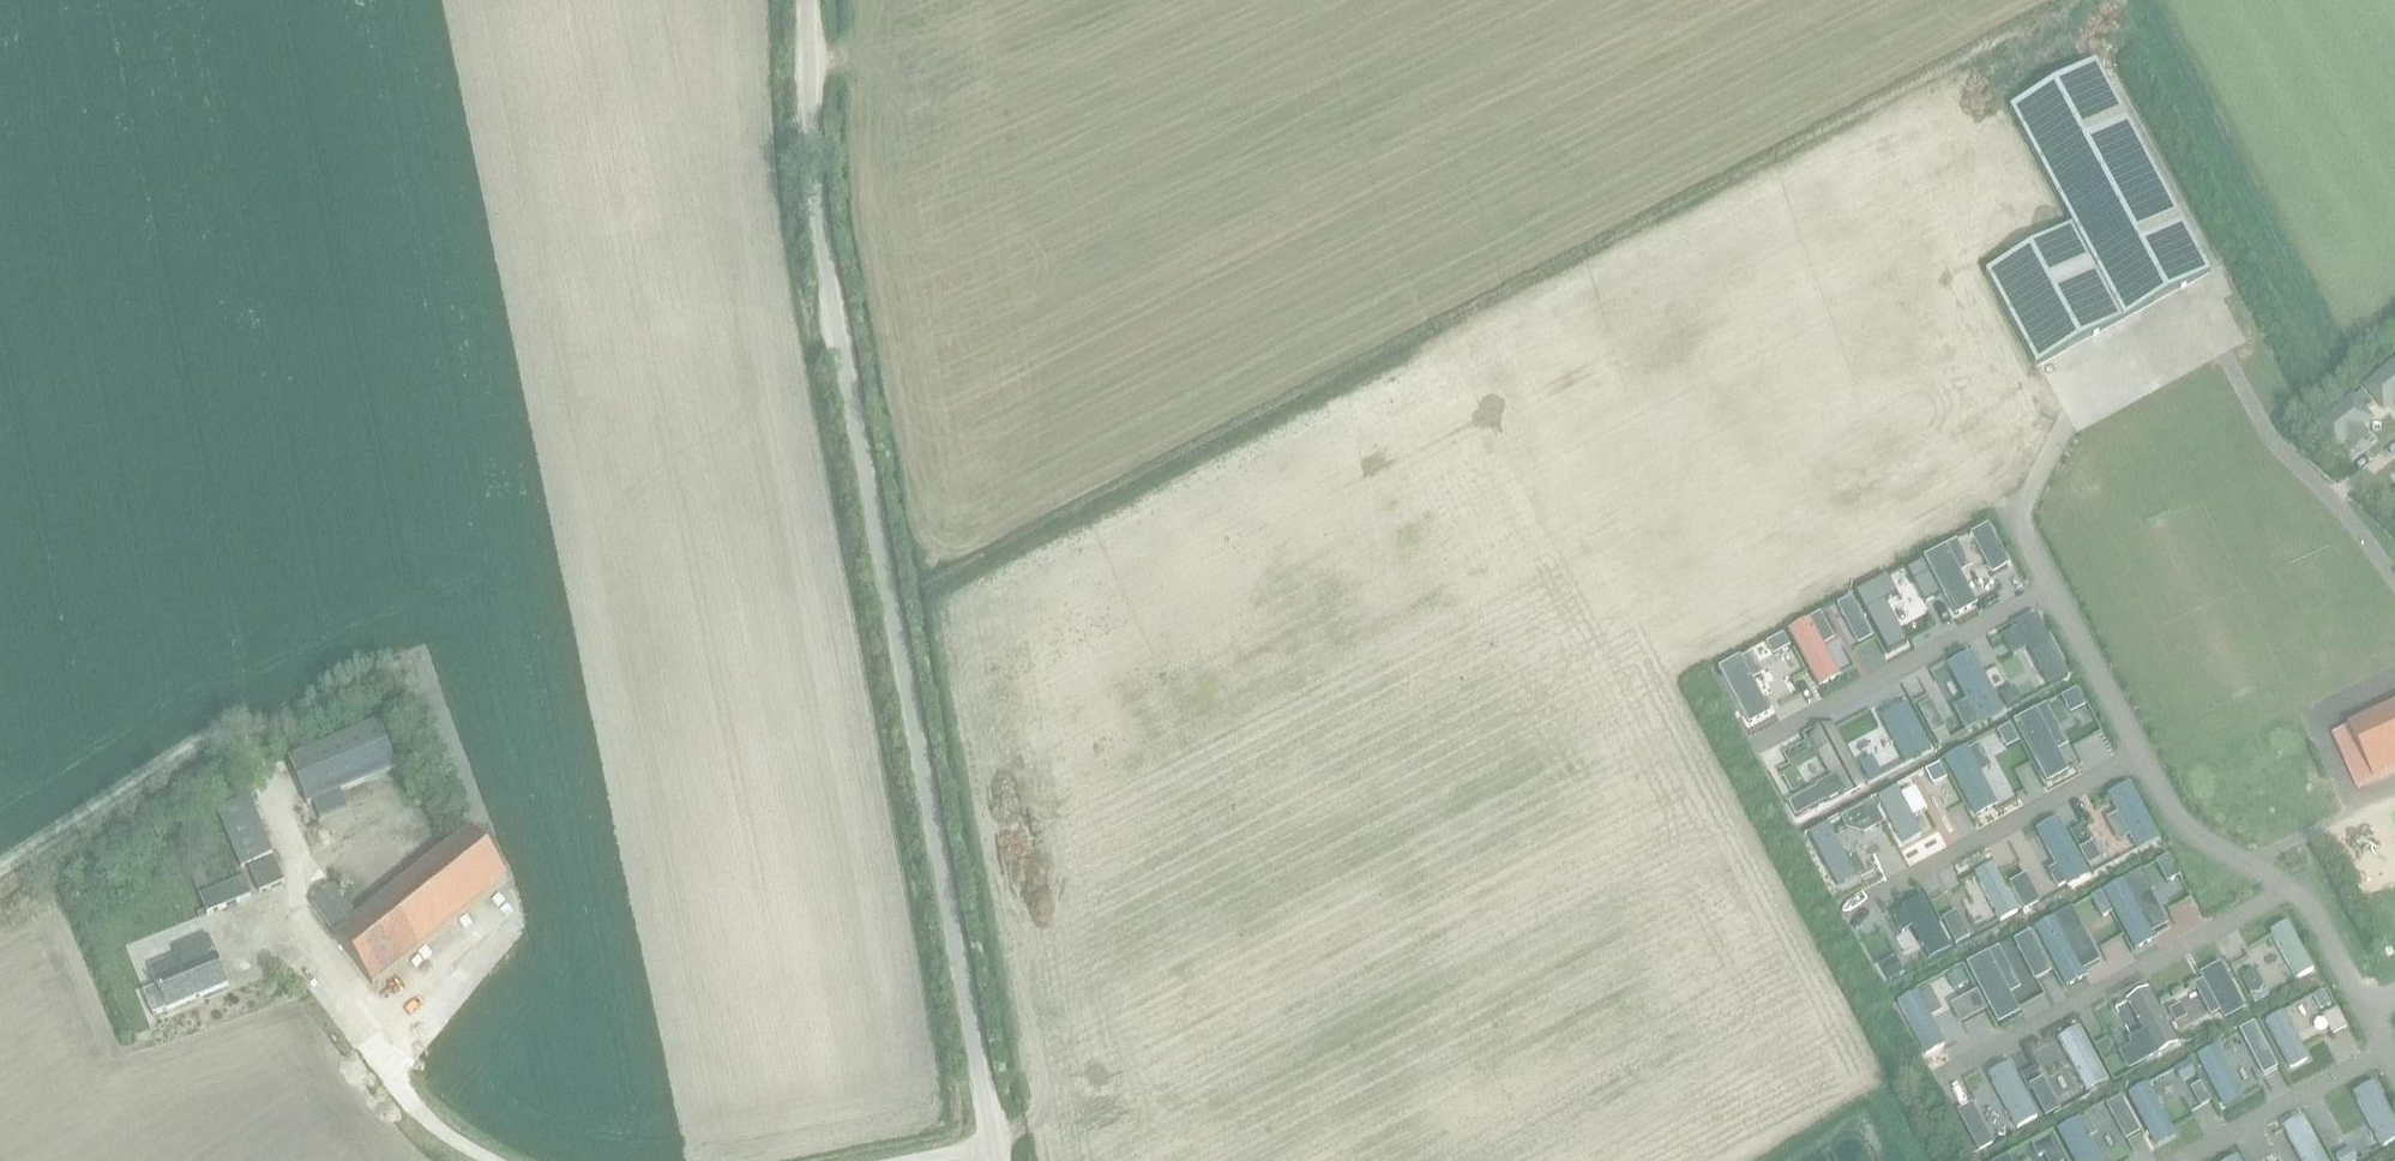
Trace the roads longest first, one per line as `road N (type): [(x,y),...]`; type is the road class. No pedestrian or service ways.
road 1 (unclassified): [(992,1147),(816,219),(808,0)]
road 2 (unclassified): [(491,1160),(436,1128),(395,1082)]

